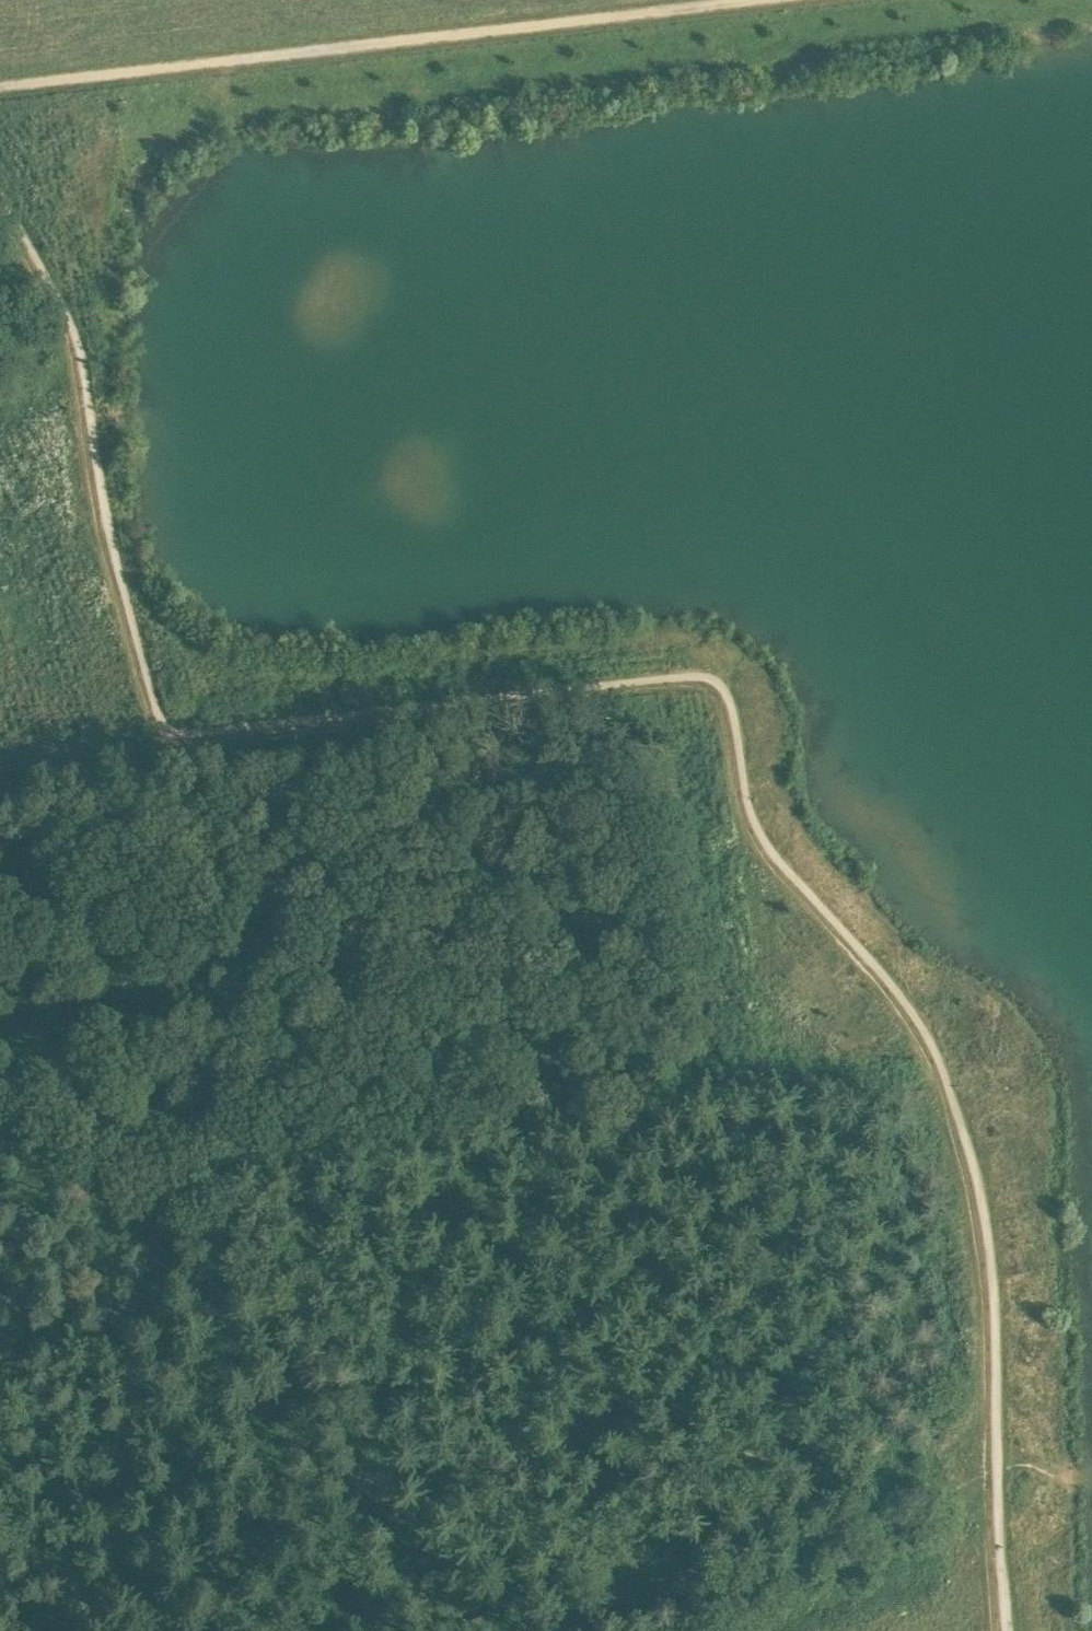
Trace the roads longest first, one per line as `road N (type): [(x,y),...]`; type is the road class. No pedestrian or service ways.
road 1 (track): [(163,1226),(138,1289),(120,1472),(91,1630)]
road 2 (track): [(0,898),(163,1226)]
road 3 (track): [(330,1630),(120,1472)]

